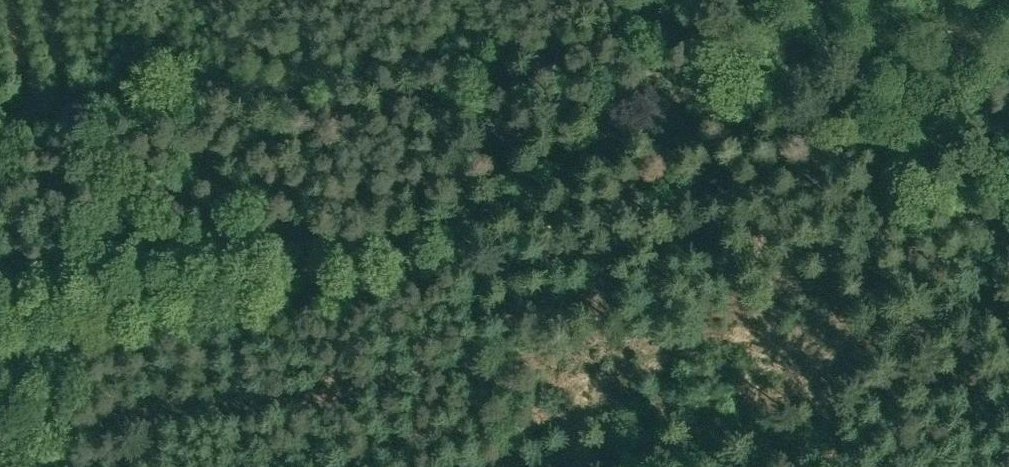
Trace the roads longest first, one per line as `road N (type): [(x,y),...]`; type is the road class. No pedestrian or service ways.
road 1 (track): [(0,311),(180,288),(363,255),(416,238),(611,146),(771,39)]
road 2 (unclassified): [(771,39),(937,200),(1003,244)]

